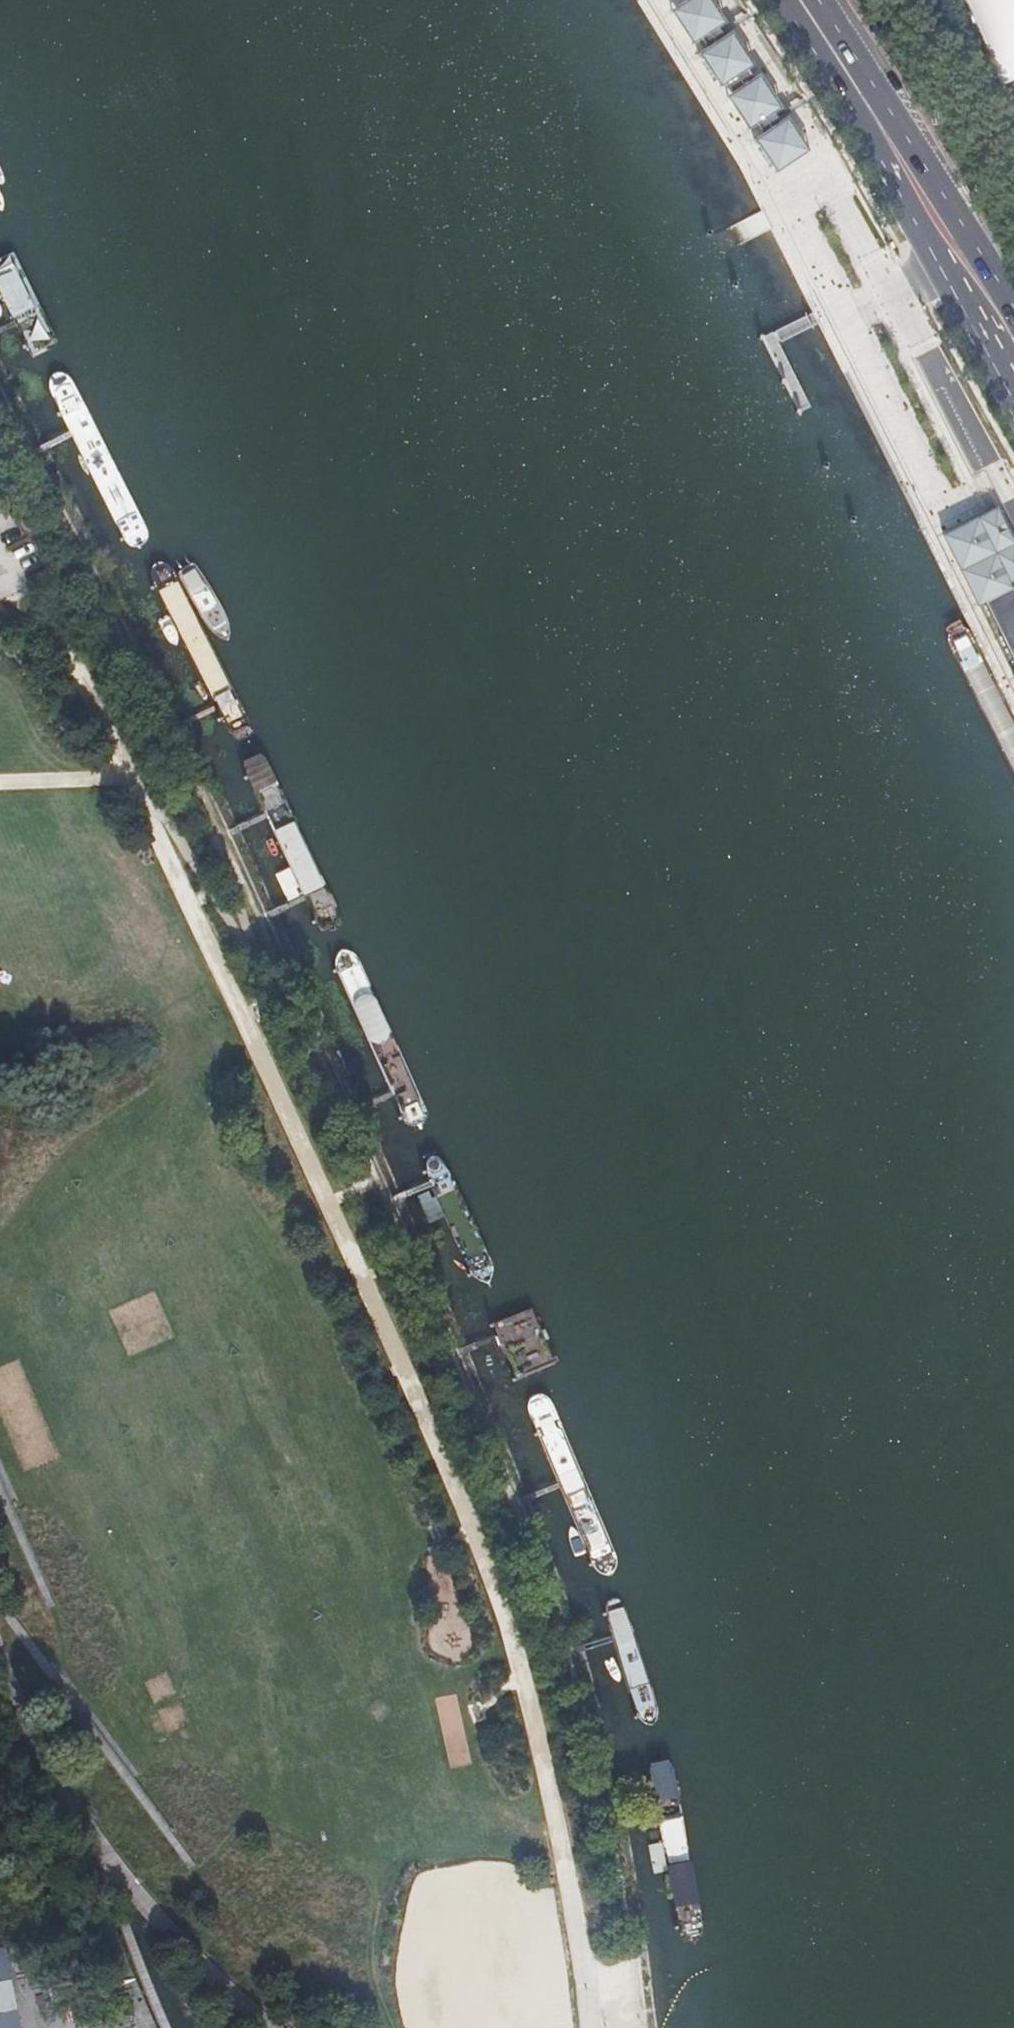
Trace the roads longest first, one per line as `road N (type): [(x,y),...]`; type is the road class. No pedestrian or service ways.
road 1 (track): [(600,2027),(518,1665),(441,1467),(180,886)]
road 2 (primary): [(1013,310),(817,0)]
road 3 (primary): [(780,0),(943,271)]
road 4 (residential): [(1013,510),(892,294)]
road 5 (track): [(127,774),(60,631),(4,566)]
road 6 (primary): [(943,271),(1013,398)]
road 7 (track): [(180,886),(127,774)]

